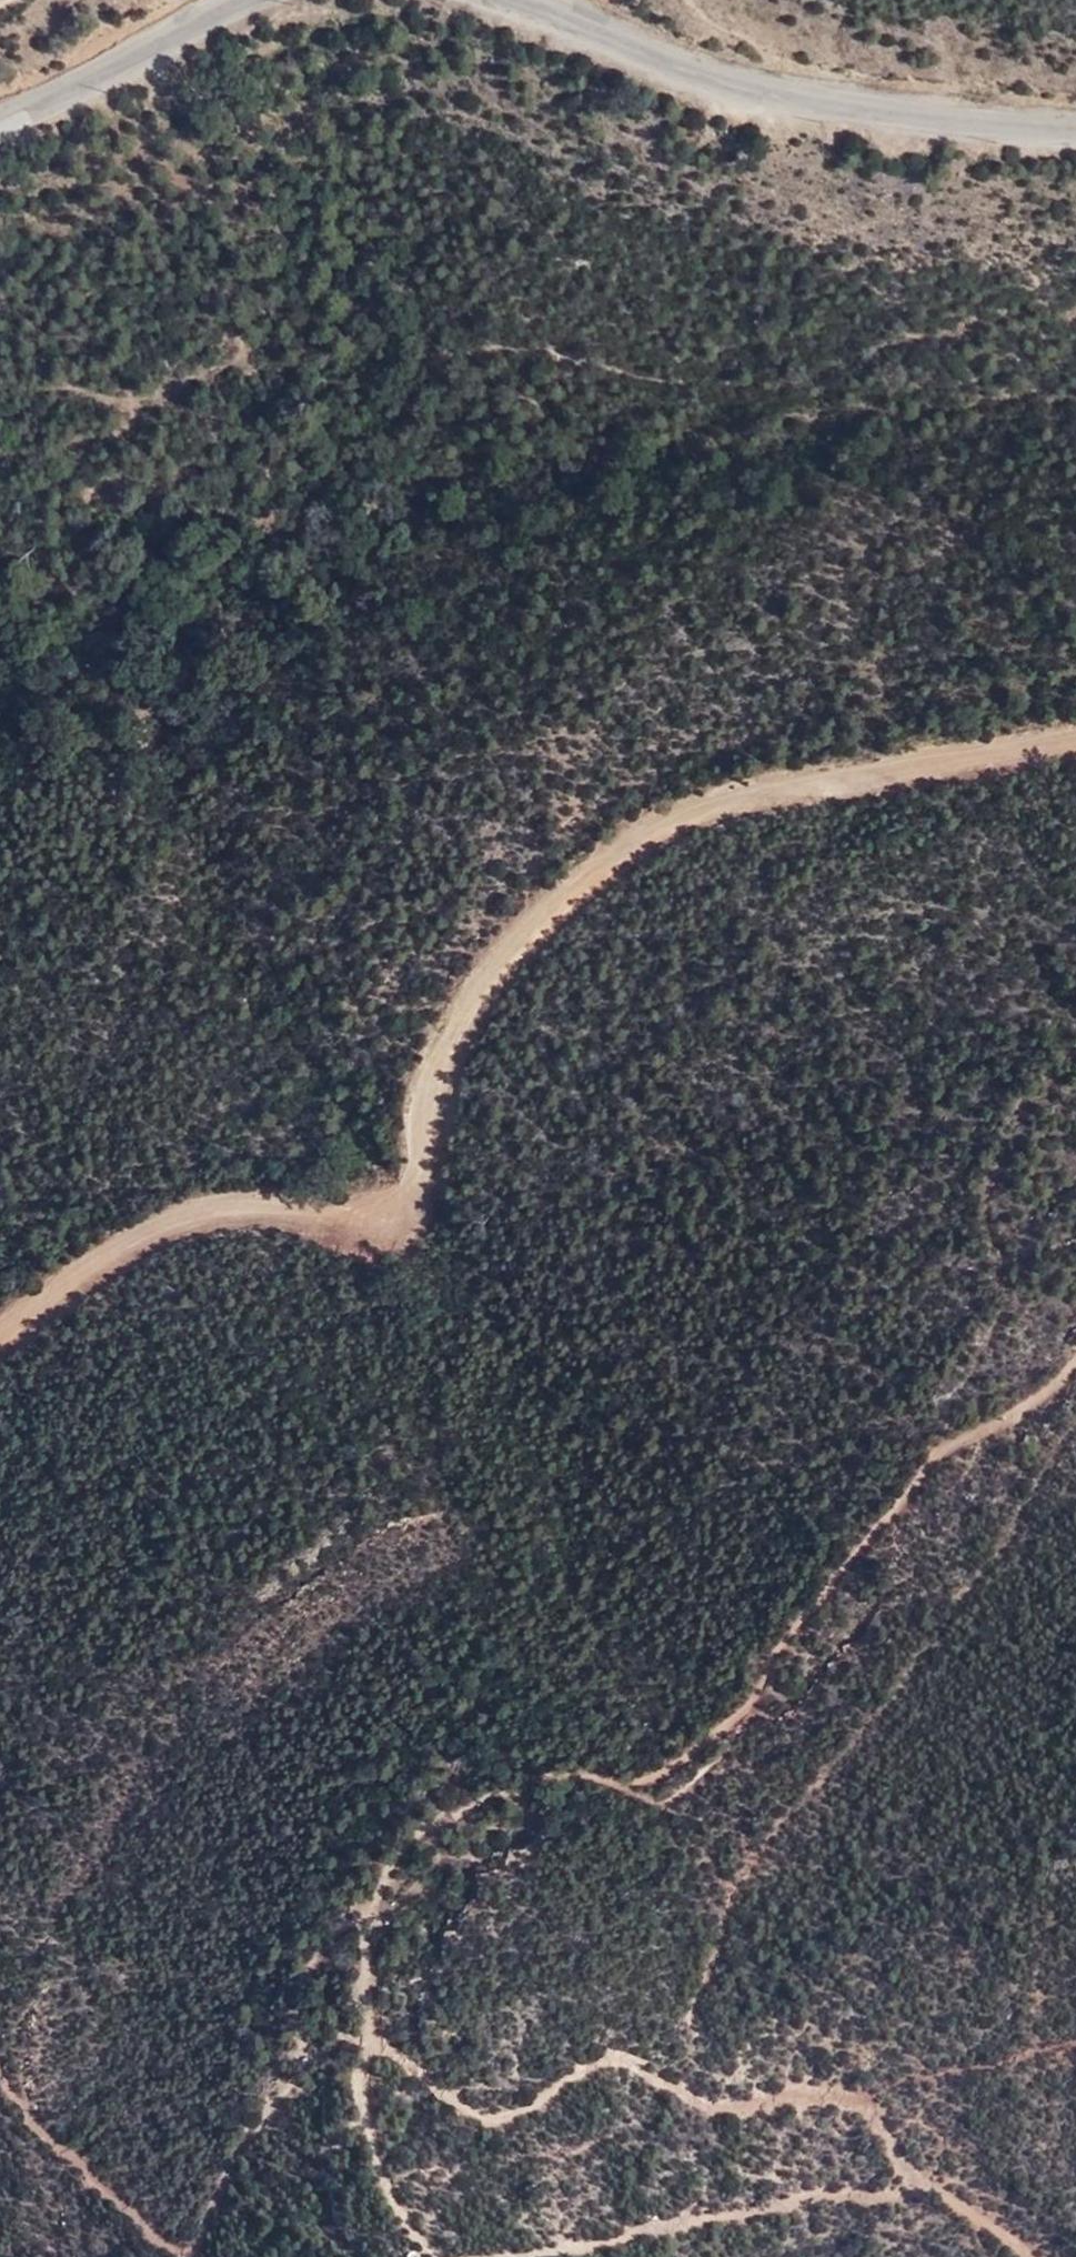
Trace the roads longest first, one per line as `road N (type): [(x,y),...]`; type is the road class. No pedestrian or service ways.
road 1 (track): [(0,1334),(121,1245),(199,1212),(273,1205),(356,1213),(387,1208),(410,1192),(435,1092),(464,1024),(509,957),(622,854),(694,818),(778,791),(1075,731)]
road 2 (unclassified): [(526,0),(721,77),(783,91),(1075,126)]
road 3 (unclassified): [(0,121),(234,0)]

